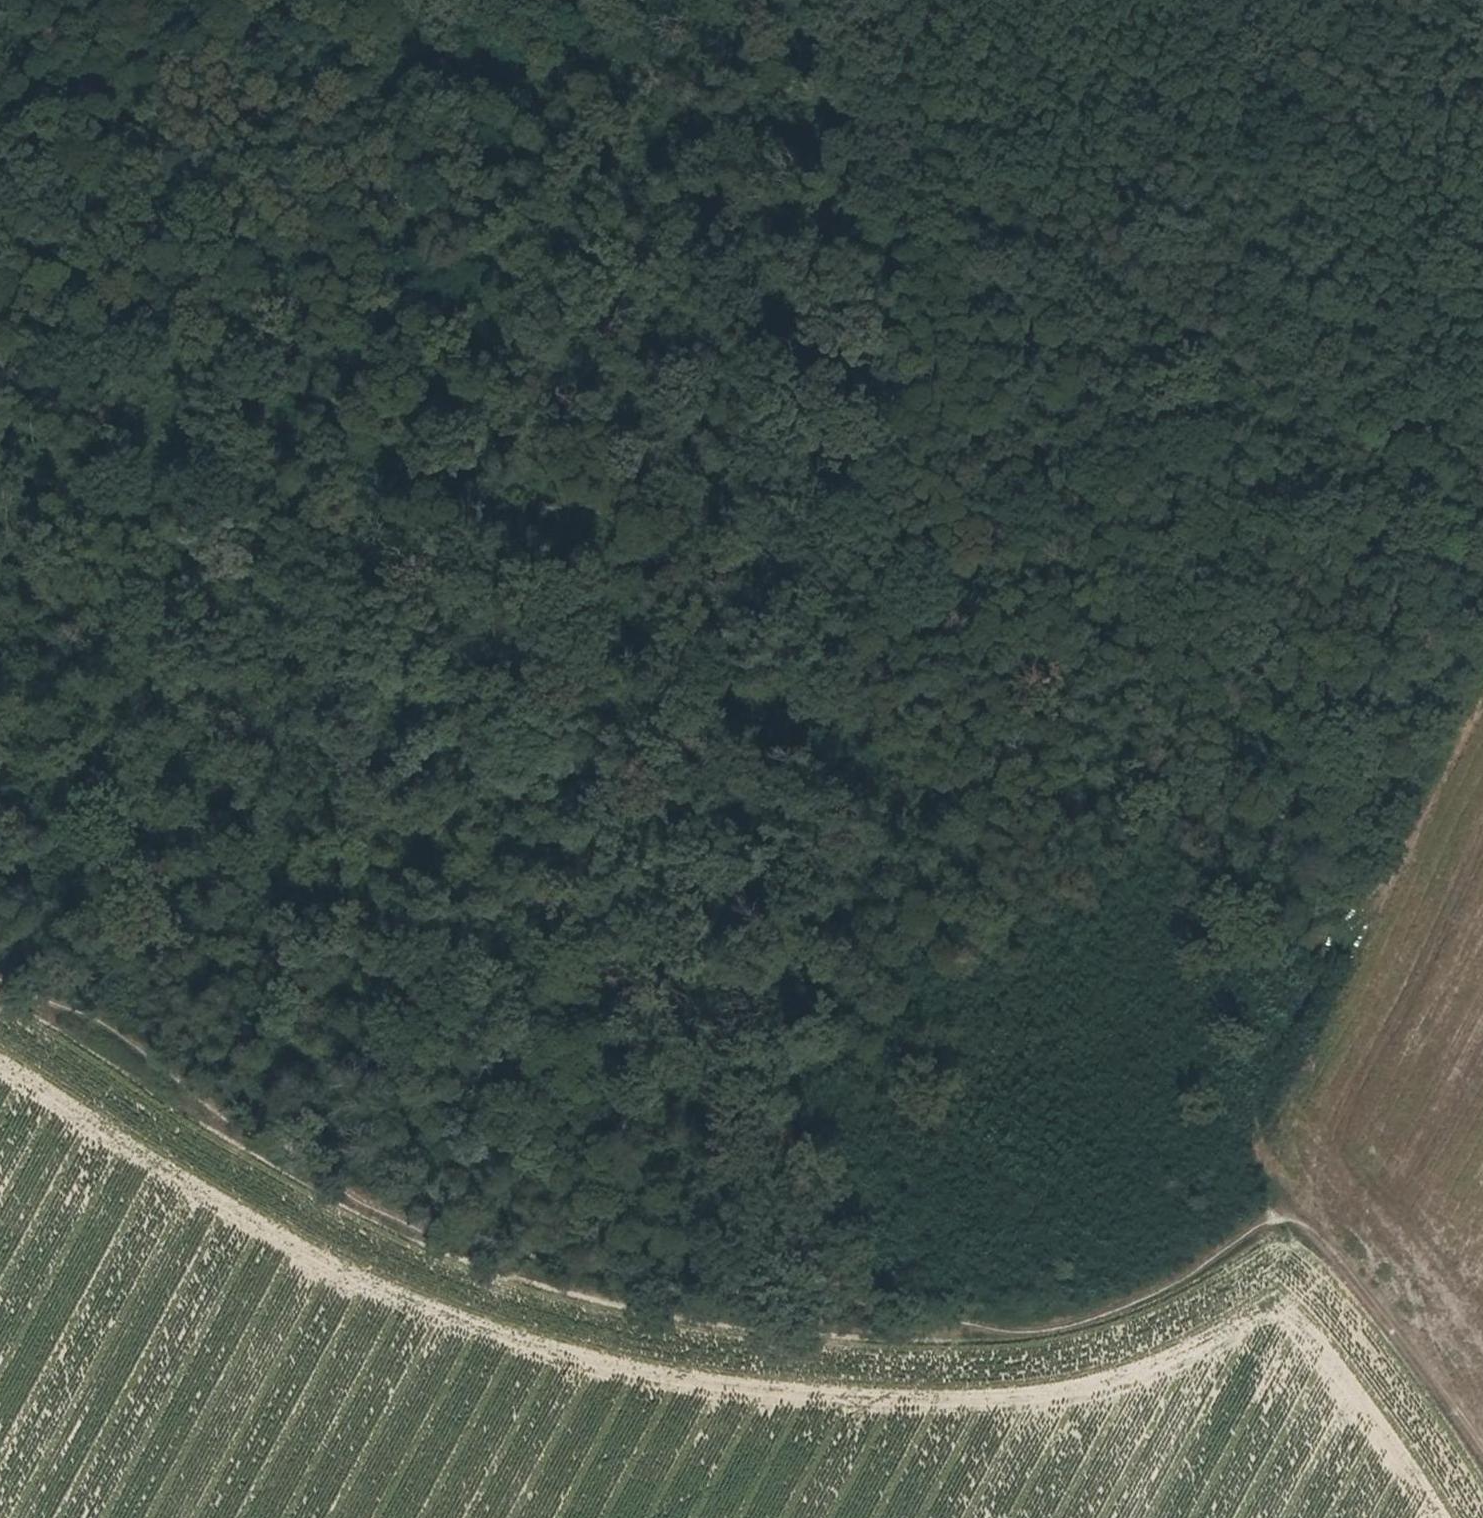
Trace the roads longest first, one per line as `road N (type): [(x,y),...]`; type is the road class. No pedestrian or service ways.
road 1 (track): [(0,1013),(376,1236),(546,1294),(742,1338),(889,1352),(1062,1328),(1185,1291),(1262,1238),(1287,1191)]
road 2 (track): [(1482,1474),(1287,1191)]

